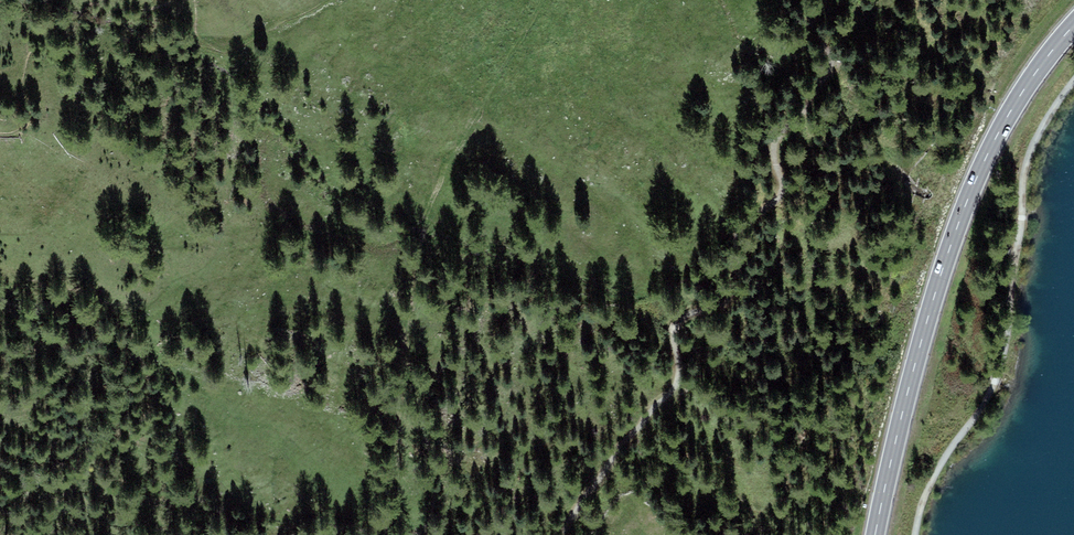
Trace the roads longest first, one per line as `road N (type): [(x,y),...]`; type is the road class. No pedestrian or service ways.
road 1 (primary): [(876,534),(960,219),(1008,117),(1073,24)]
road 2 (track): [(915,534),(938,466),(1000,373),(1031,147),(1073,82)]
road 3 (track): [(194,0),(196,36),(219,52),(246,46),(330,0)]
road 4 (track): [(0,132),(30,125),(31,111),(16,93),(27,47),(25,0)]

